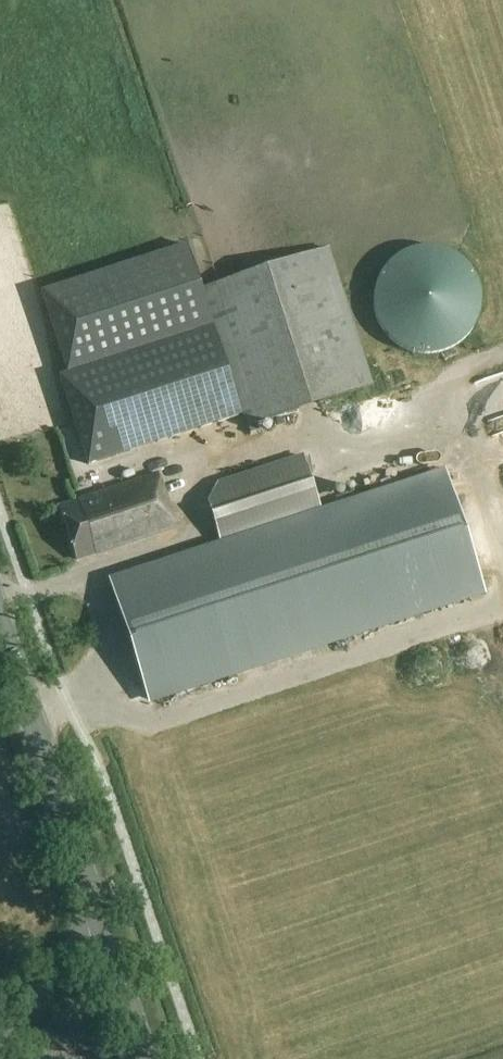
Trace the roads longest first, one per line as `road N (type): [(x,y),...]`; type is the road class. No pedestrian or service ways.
road 1 (primary): [(100,920),(0,626)]
road 2 (unclassified): [(0,1041),(100,920)]
road 3 (primary): [(146,1058),(100,920)]

